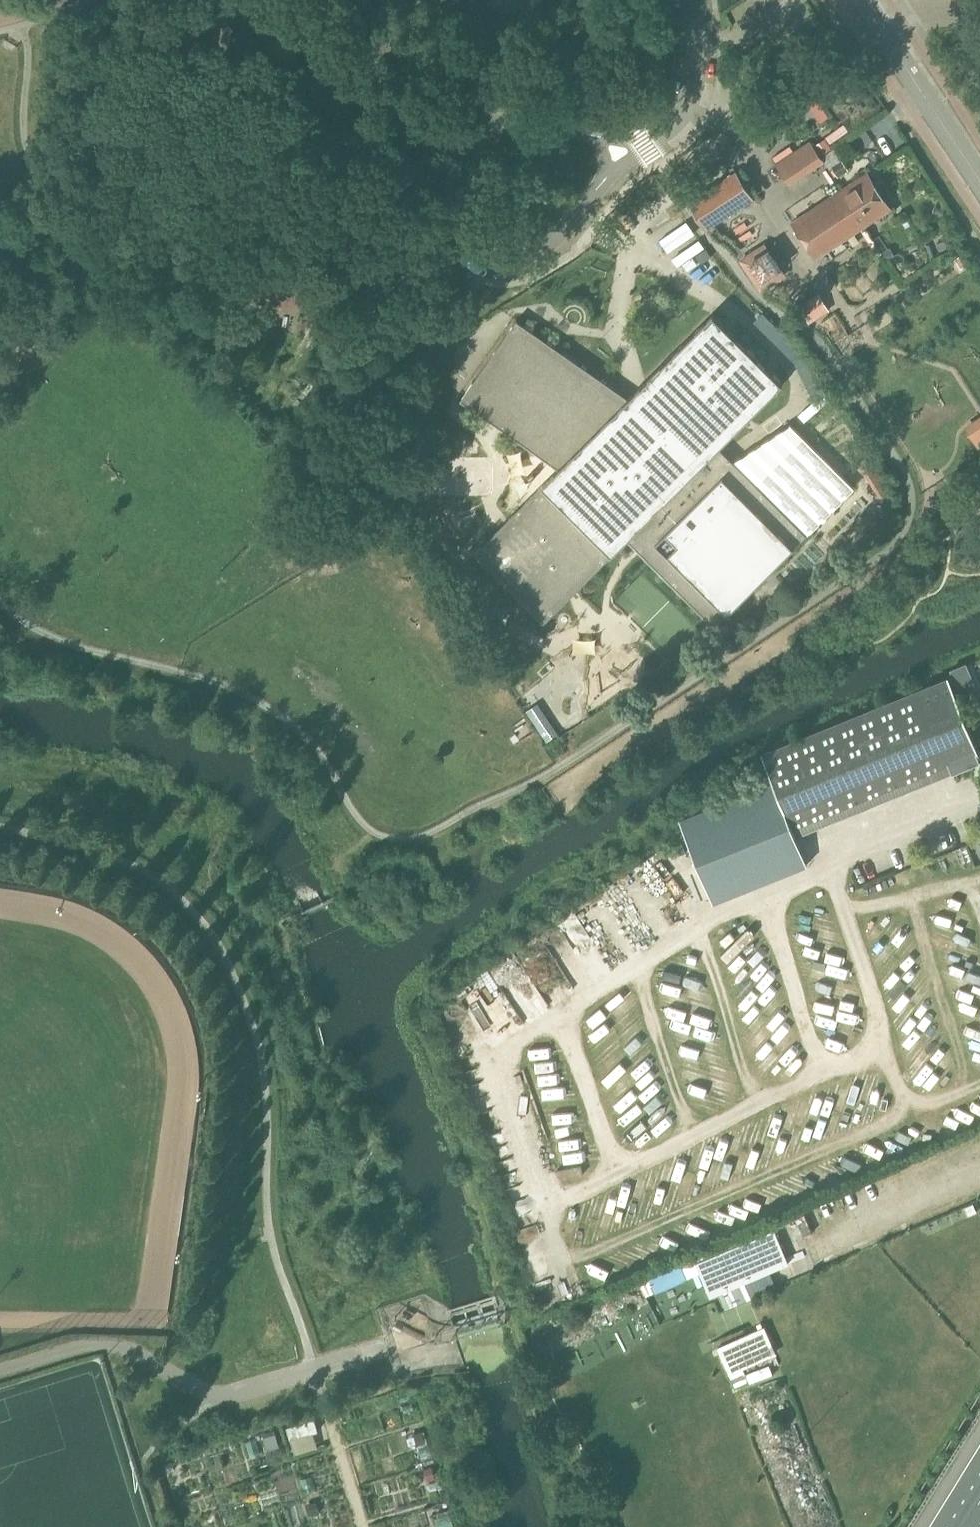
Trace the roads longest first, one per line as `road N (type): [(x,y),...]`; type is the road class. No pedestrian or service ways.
road 1 (unclassified): [(636,149),(556,238),(518,257),(492,255),(473,240),(466,225),(469,187)]
road 2 (secondary): [(979,182),(862,0)]
road 3 (unclassified): [(469,187),(481,138),(505,123),(636,149)]
road 4 (unclassified): [(692,0),(697,63),(691,99),(673,125),(636,149)]

